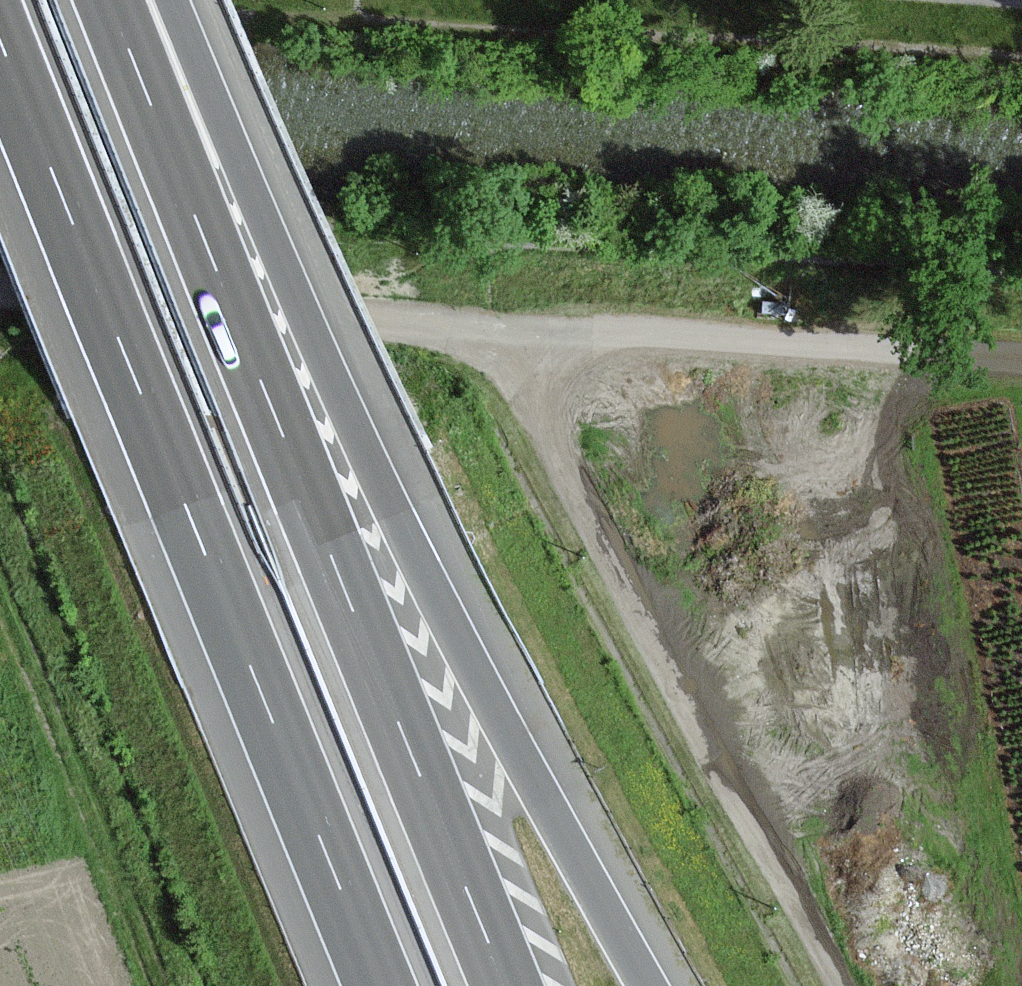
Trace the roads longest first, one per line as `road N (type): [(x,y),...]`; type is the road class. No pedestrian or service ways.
road 1 (motorway): [(650,985),(551,808),(141,0)]
road 2 (motorway): [(511,985),(120,0)]
road 3 (track): [(1021,362),(493,335),(0,280)]
road 4 (motorway): [(0,35),(383,985)]
road 5 (track): [(843,985),(493,335)]

